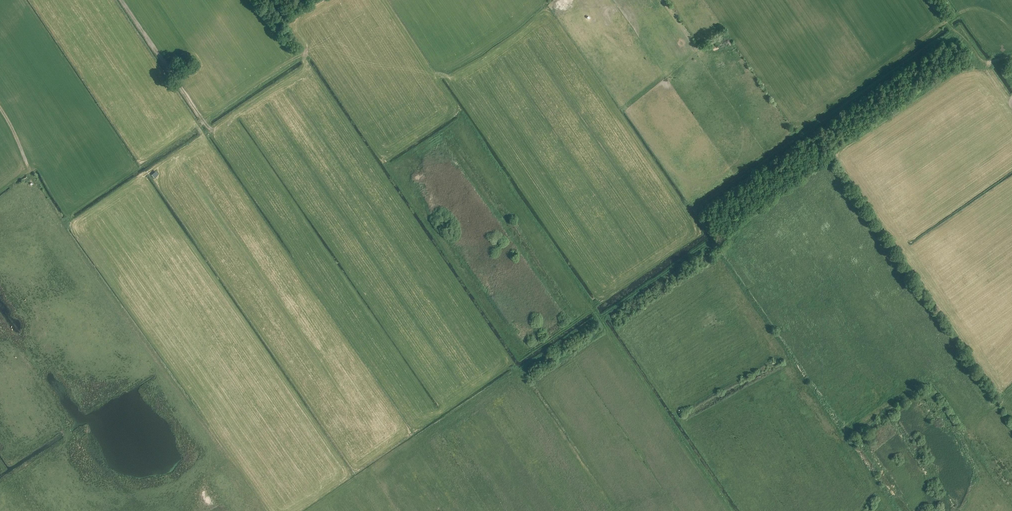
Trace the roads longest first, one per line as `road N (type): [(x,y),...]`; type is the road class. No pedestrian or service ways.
road 1 (track): [(814,130),(829,152),(957,64),(983,61)]
road 2 (track): [(121,0),(214,131)]

